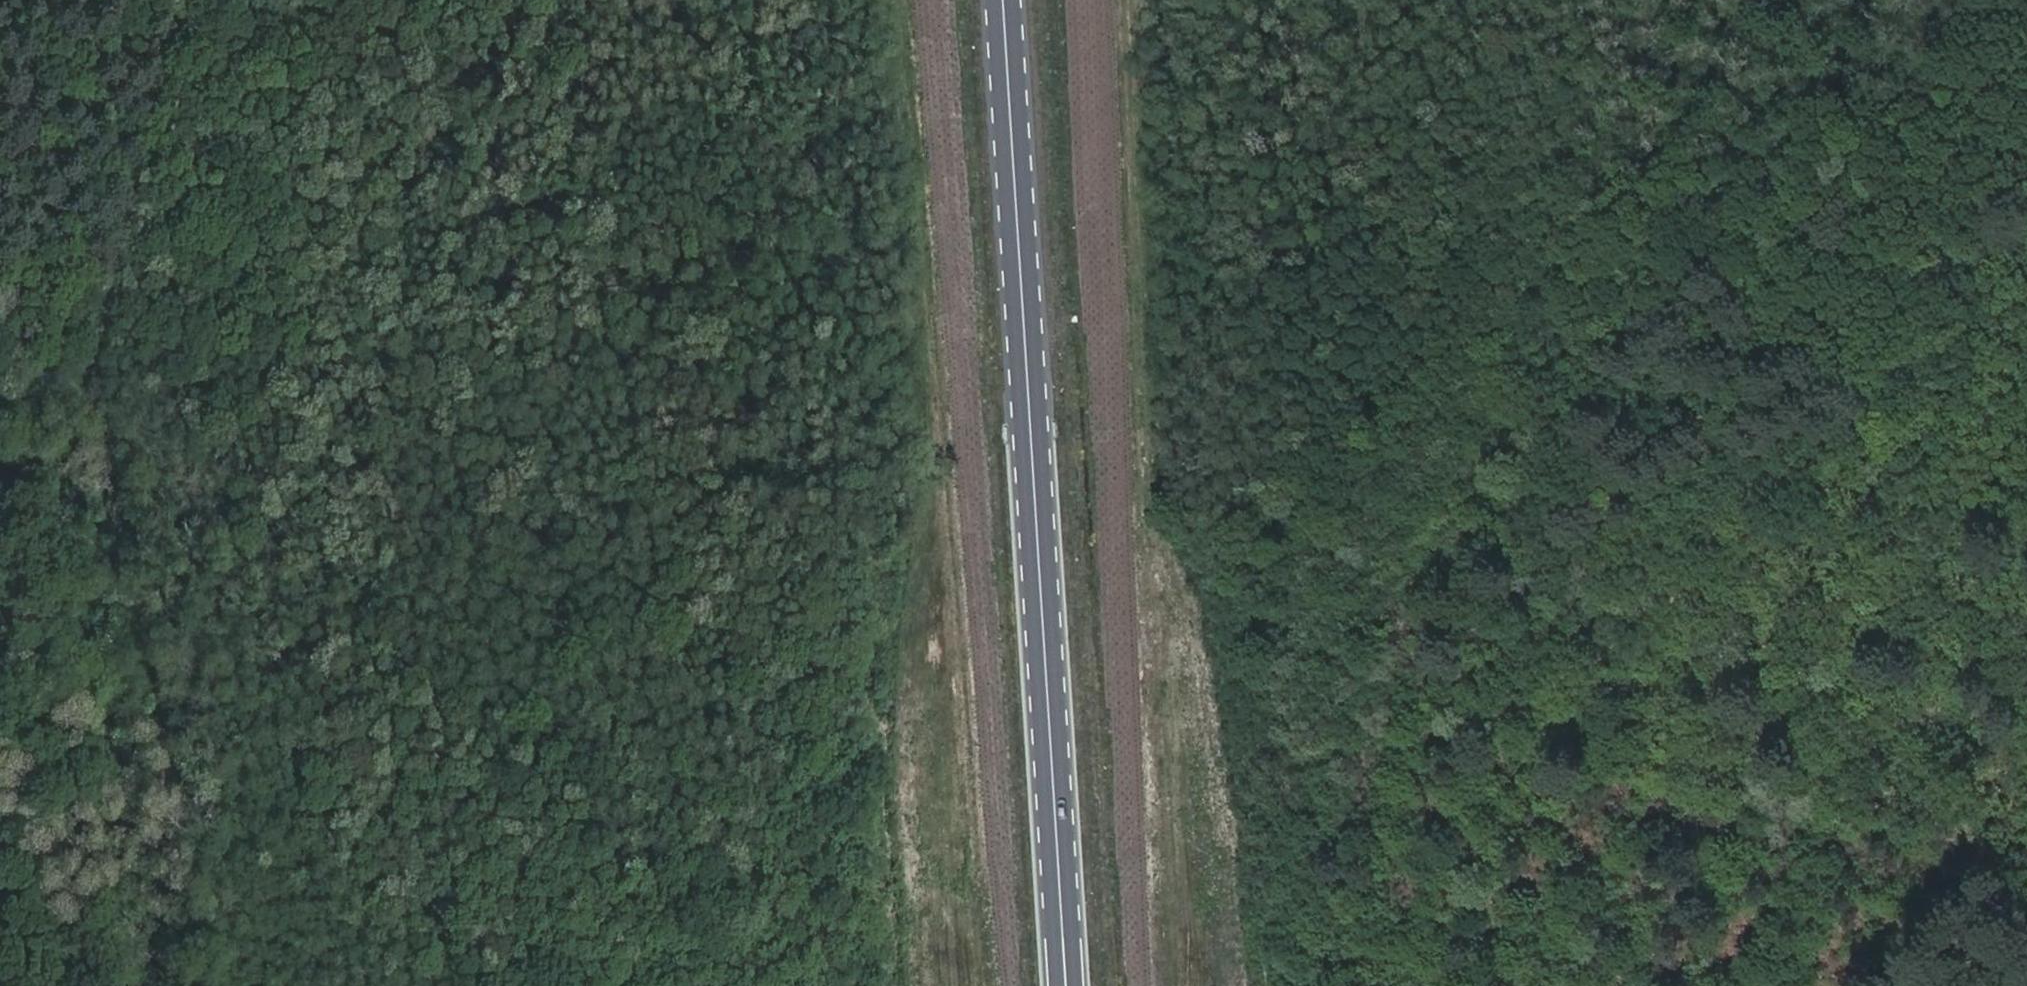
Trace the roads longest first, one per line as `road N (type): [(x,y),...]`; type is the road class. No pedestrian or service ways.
road 1 (track): [(183,0),(97,378),(166,614),(146,862),(125,985)]
road 2 (primary): [(1074,985),(1003,0)]
road 3 (track): [(0,455),(97,378),(0,363)]

